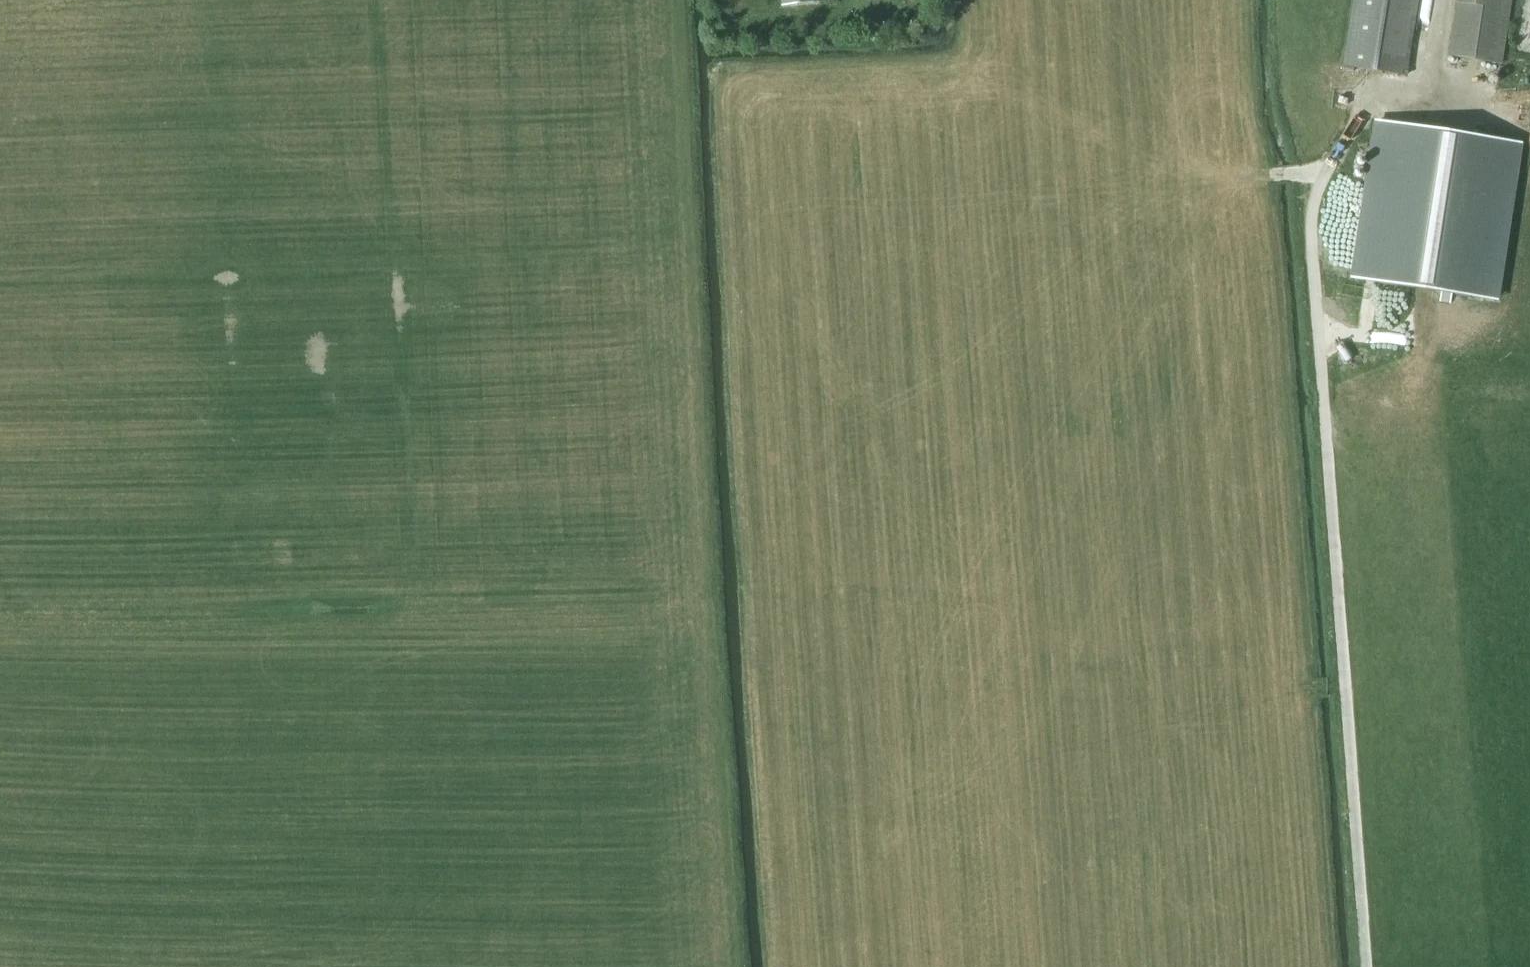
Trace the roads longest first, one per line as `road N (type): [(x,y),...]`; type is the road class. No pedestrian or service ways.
road 1 (track): [(1367,966),(1311,233),(1329,169),(1375,95),(1421,102),(1437,0)]

